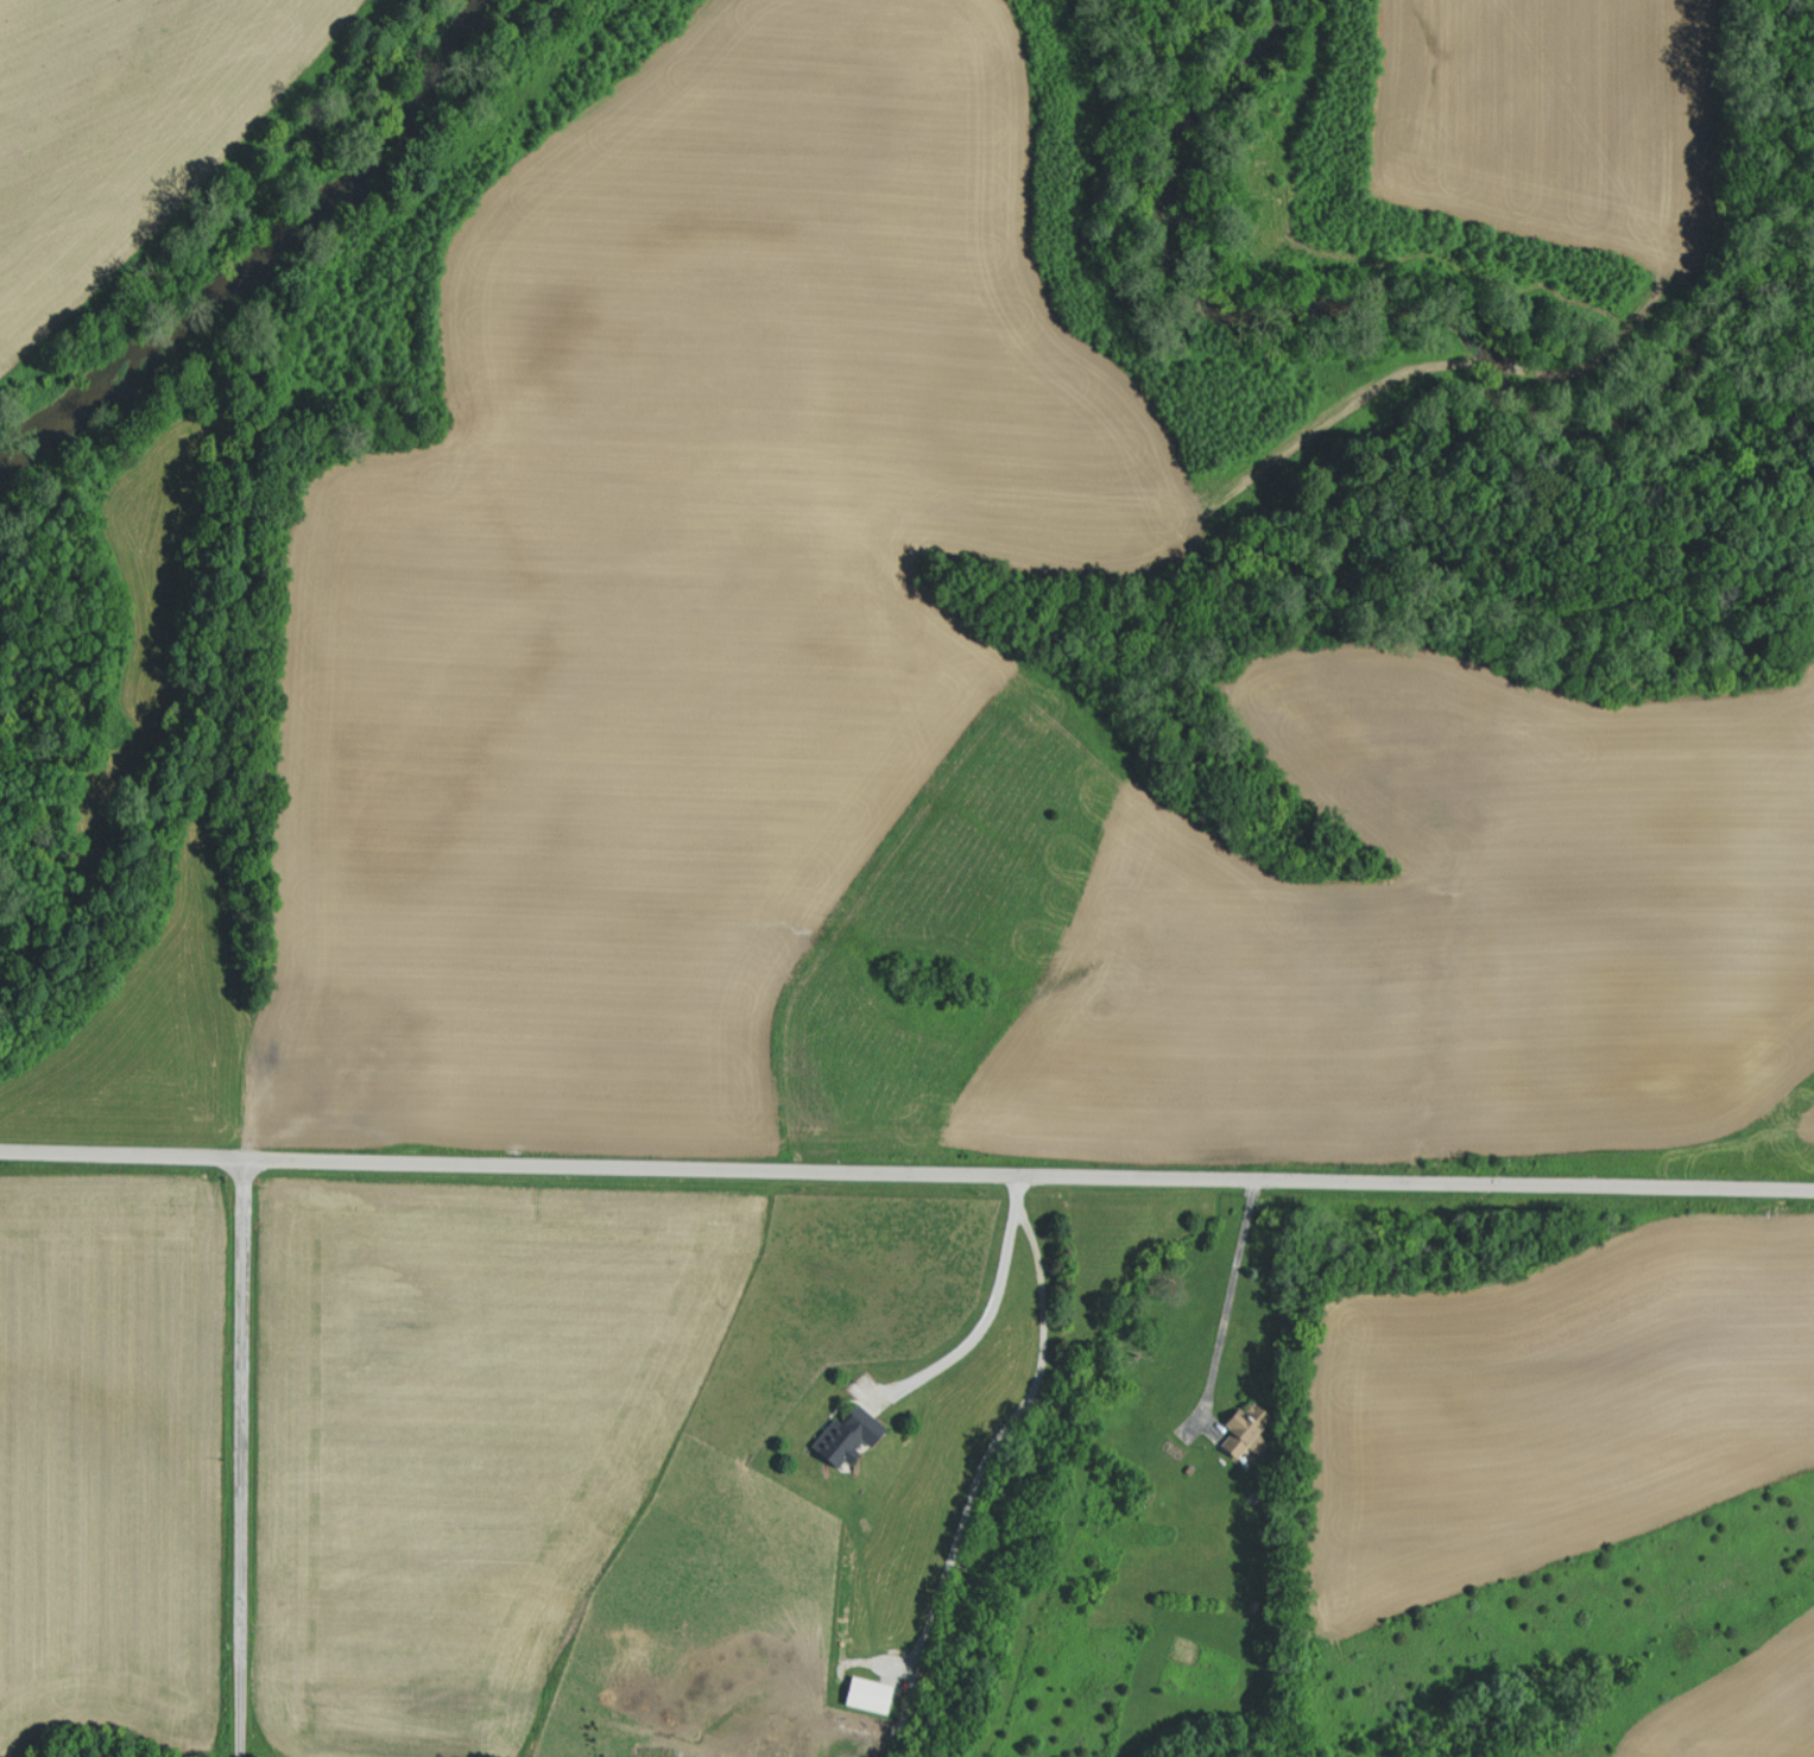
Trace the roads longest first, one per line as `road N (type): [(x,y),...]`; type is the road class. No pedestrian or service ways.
road 1 (residential): [(245,1162),(1813,1189)]
road 2 (residential): [(236,1756),(245,1162)]
road 3 (residential): [(245,1162),(0,1150)]

